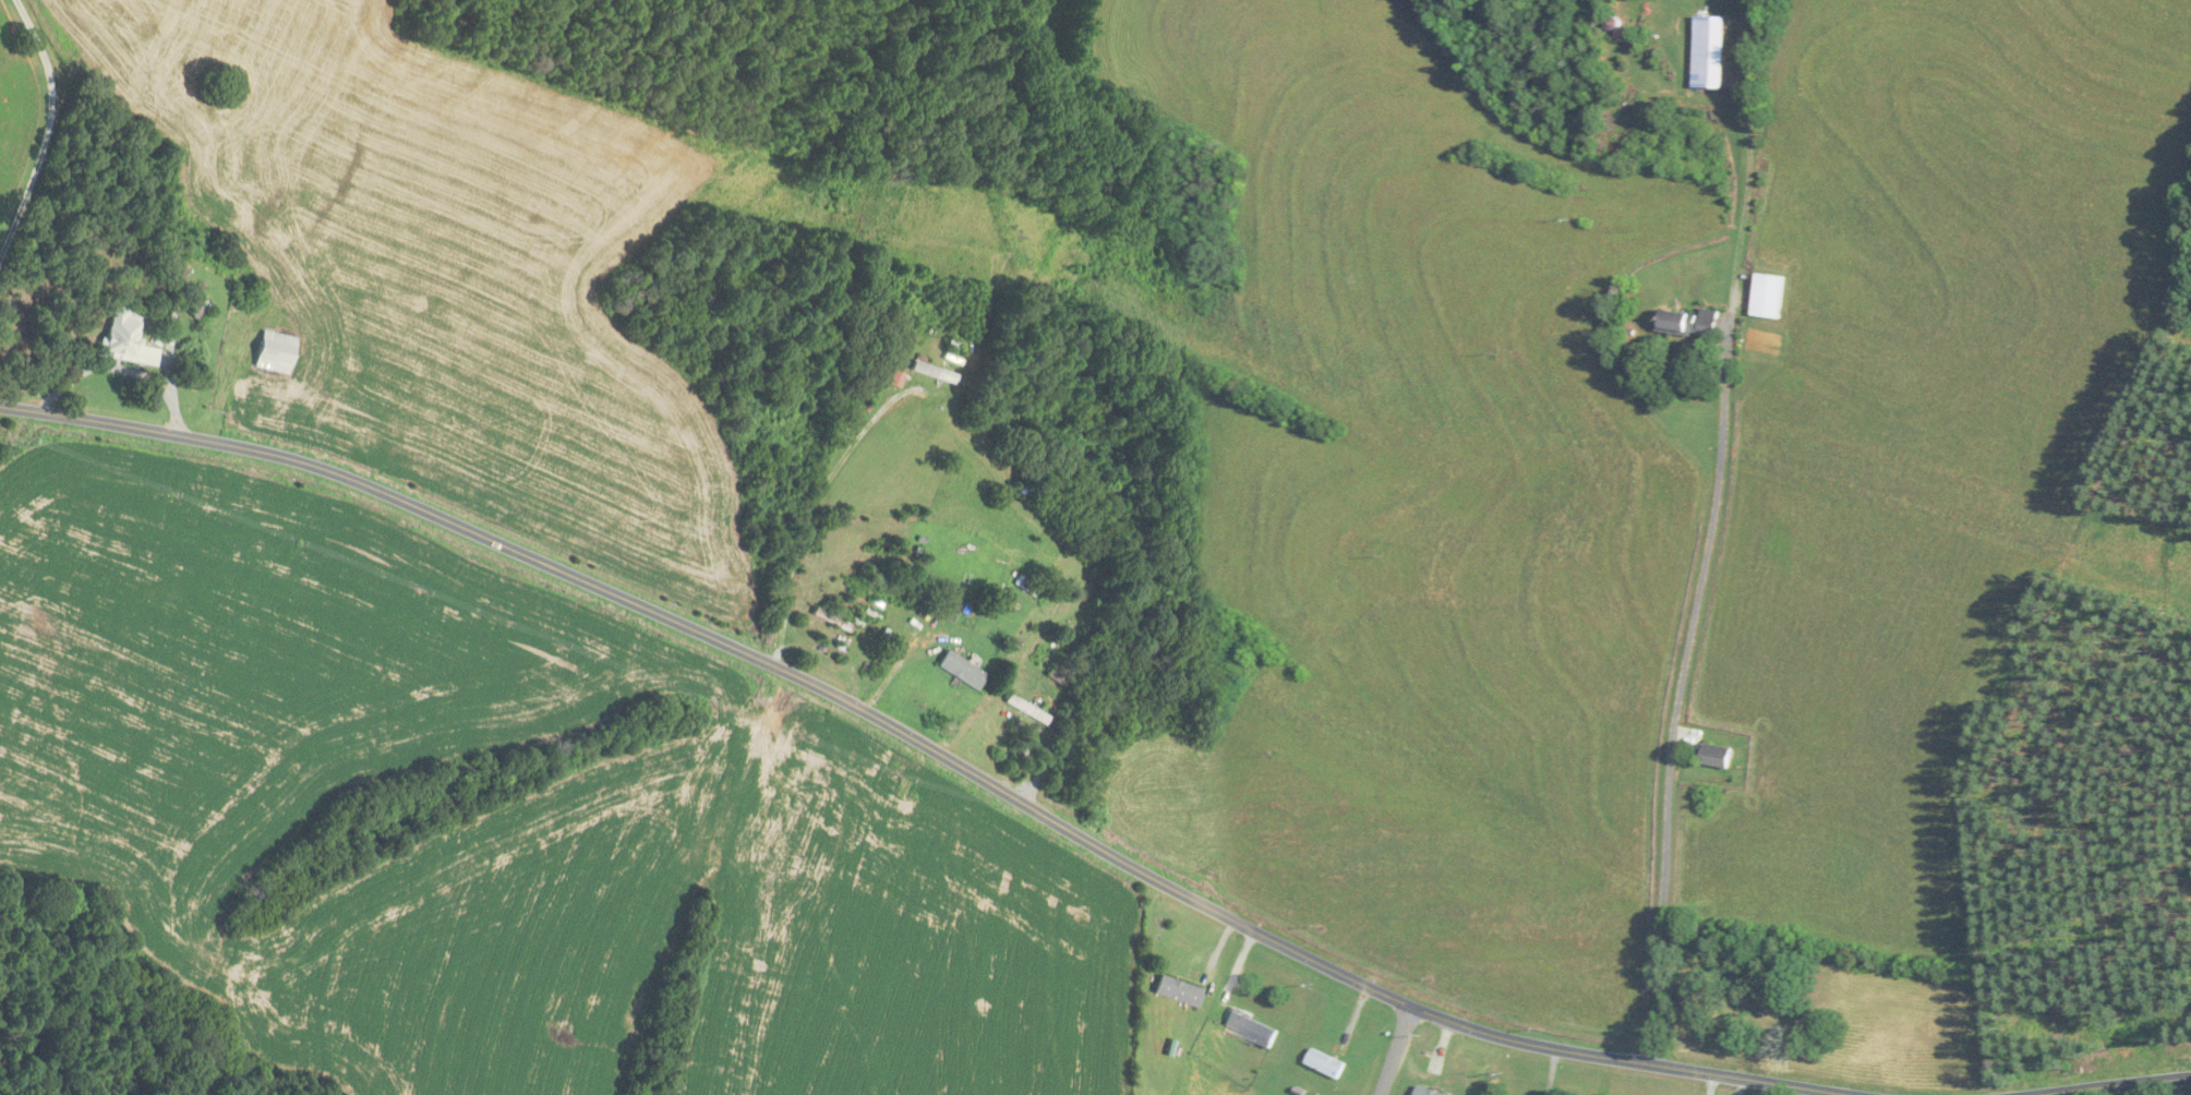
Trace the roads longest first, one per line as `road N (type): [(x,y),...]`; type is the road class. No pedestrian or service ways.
road 1 (tertiary): [(1847,1094),(1513,1039),(1417,1009),(1173,891),(810,682),(346,477),(276,455),(0,406)]
road 2 (residential): [(0,255),(53,108),(45,59),(17,0)]
road 3 (tertiary): [(2190,1077),(2038,1094)]

